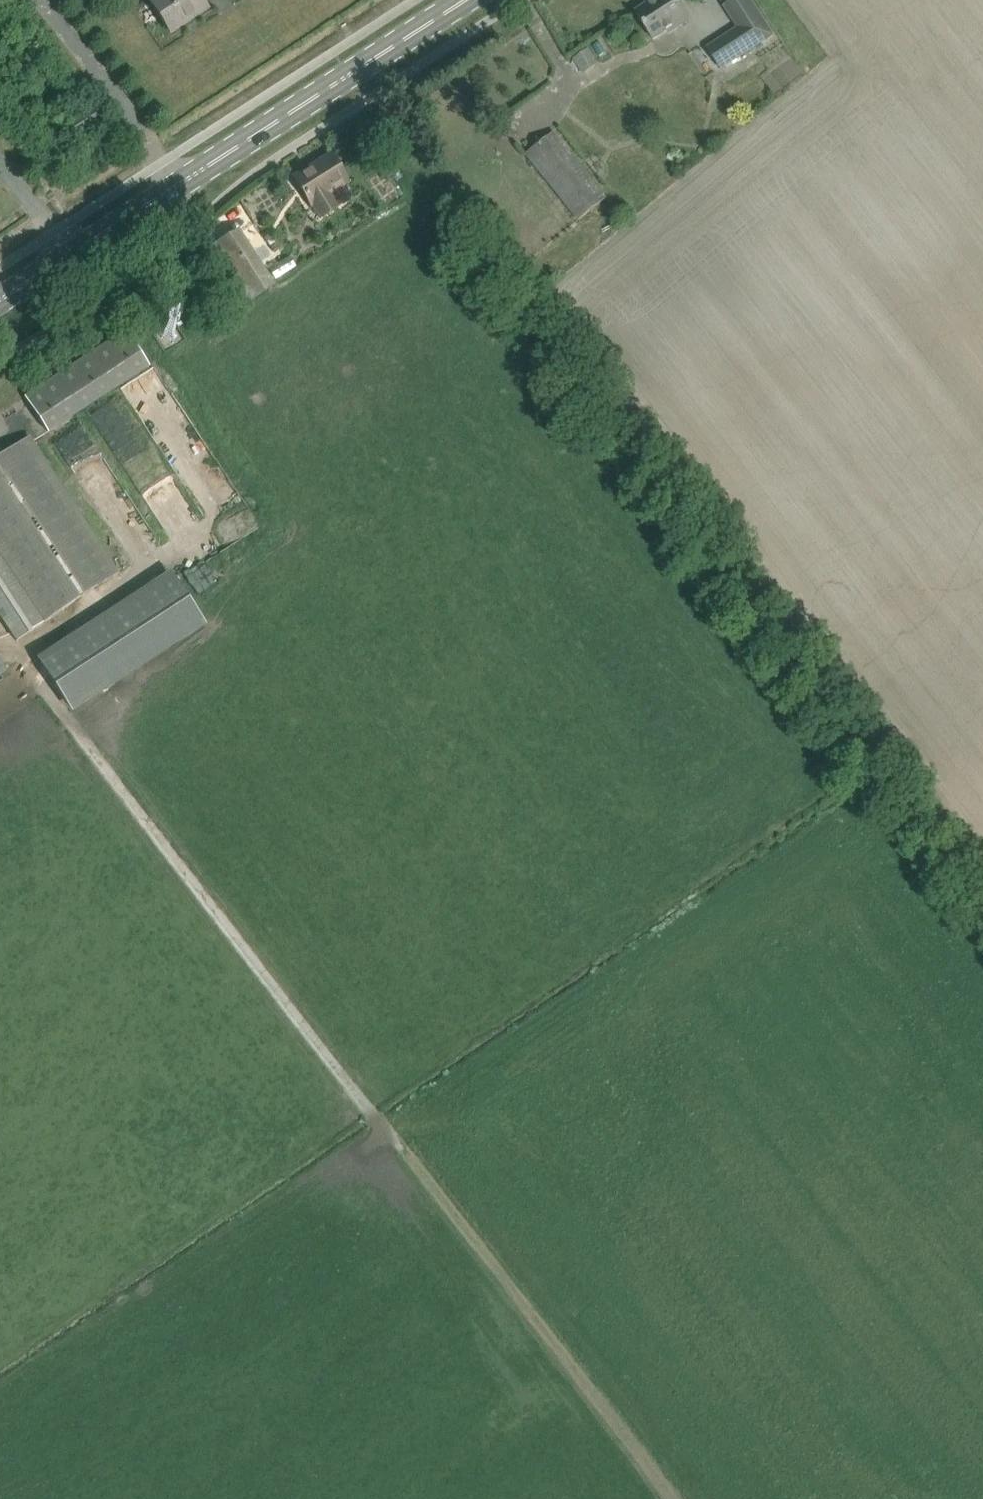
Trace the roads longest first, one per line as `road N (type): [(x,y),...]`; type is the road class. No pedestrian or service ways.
road 1 (track): [(677,1498),(0,630)]
road 2 (primary): [(0,301),(465,0)]

